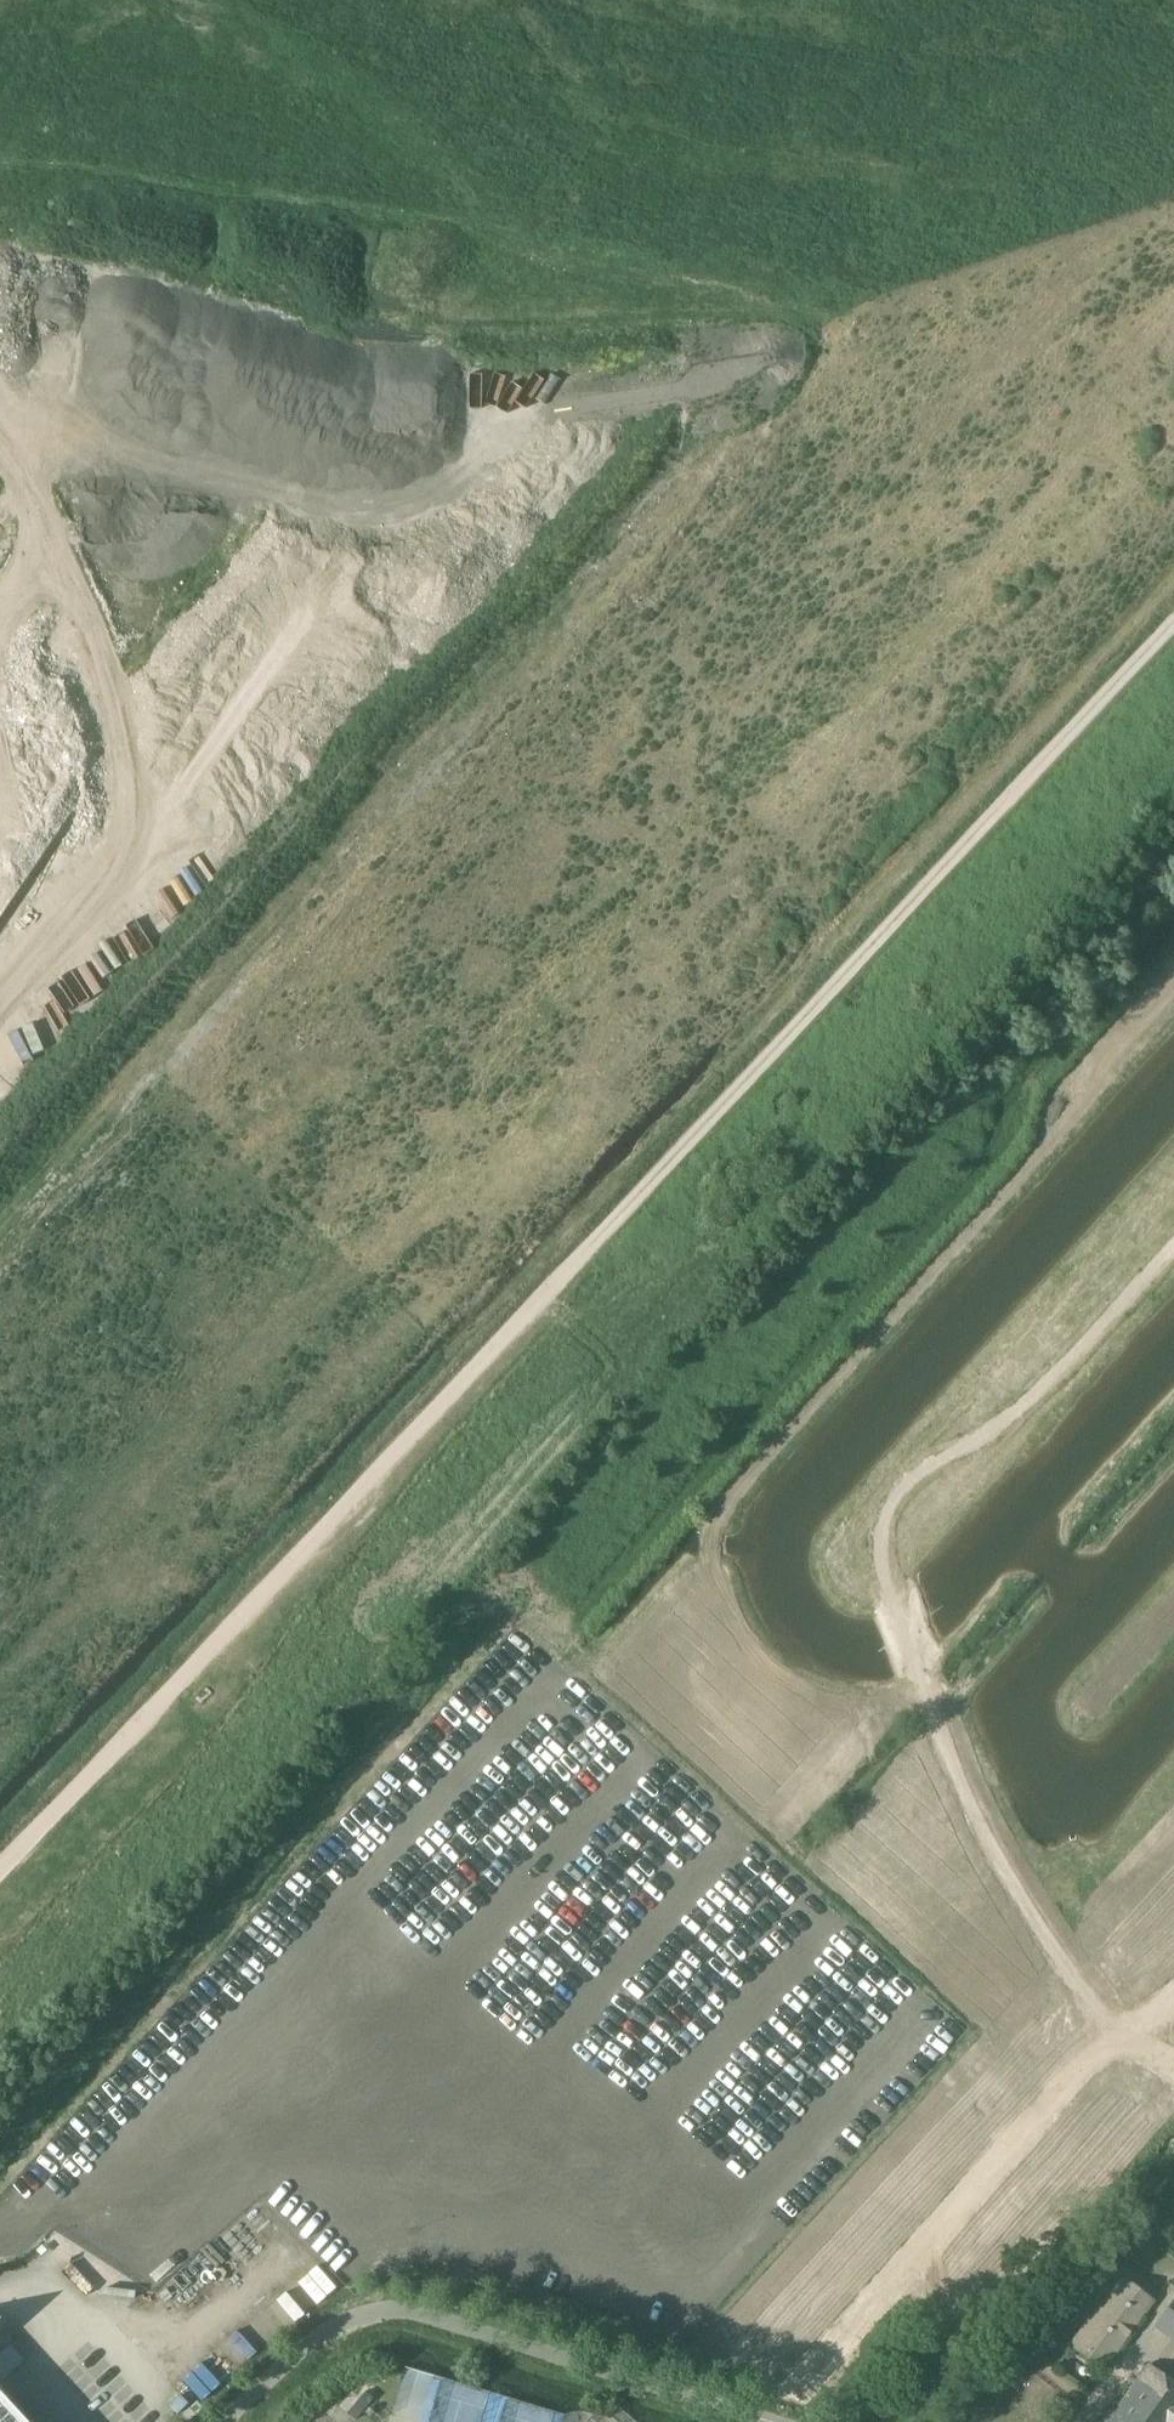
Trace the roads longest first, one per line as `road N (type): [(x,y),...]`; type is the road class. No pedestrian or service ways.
road 1 (track): [(1173,626),(592,1242)]

